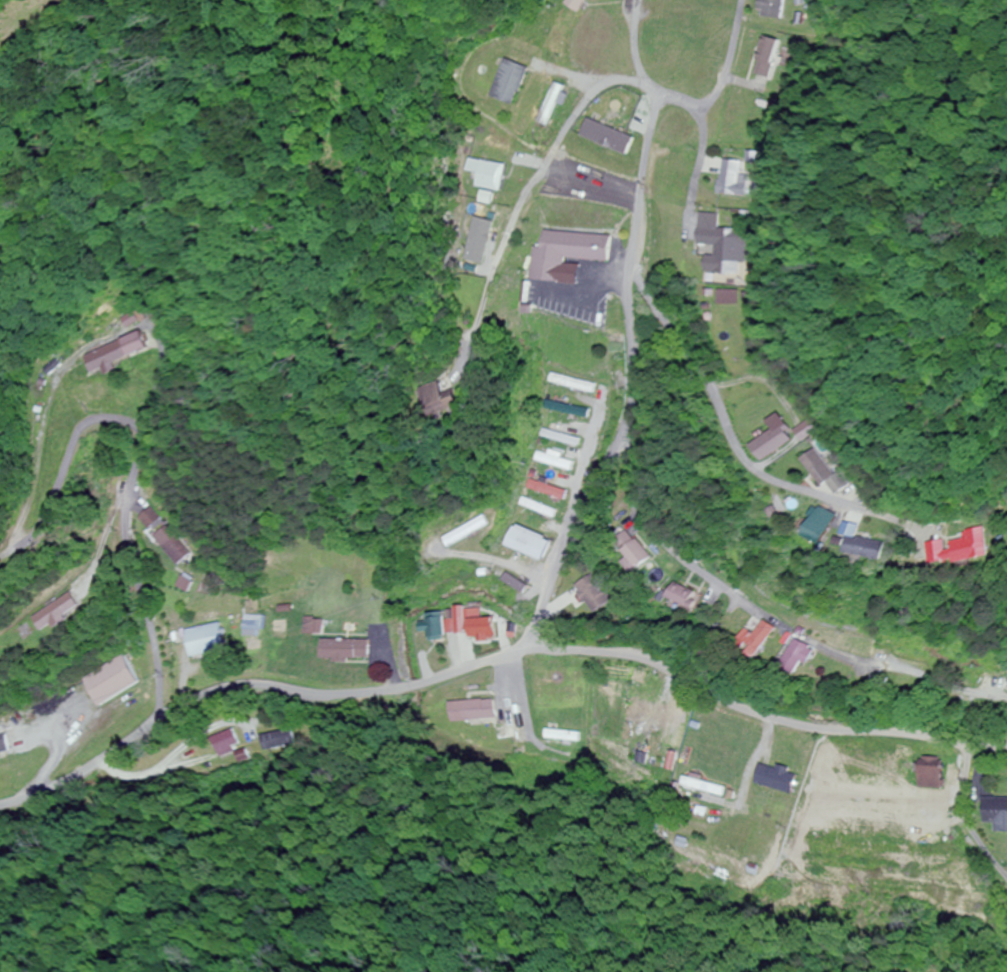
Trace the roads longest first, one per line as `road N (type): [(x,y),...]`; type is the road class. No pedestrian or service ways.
road 1 (residential): [(0,797),(52,784),(168,707),(412,686),(504,653),(655,664),(761,713),(1006,751)]
road 2 (residential): [(510,653),(618,429),(651,101),(630,66),(595,82),(538,161),(465,357)]
road 3 (residential): [(618,429),(644,512),(716,582),(837,646),(1006,689)]
road 4 (residential): [(631,267),(737,455),(797,498),(936,531)]

